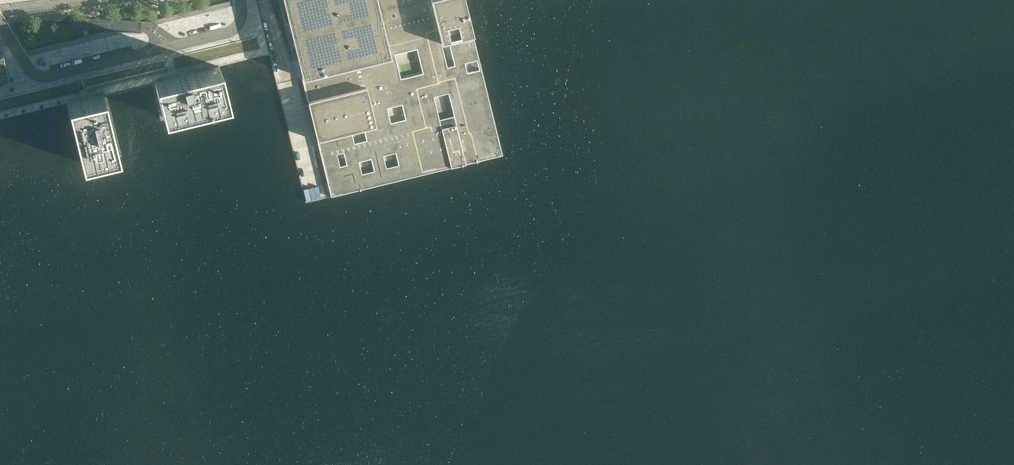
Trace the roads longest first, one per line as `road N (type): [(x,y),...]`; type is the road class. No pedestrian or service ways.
road 1 (residential): [(0,24),(26,69),(49,82),(229,37),(240,27),(241,0)]

